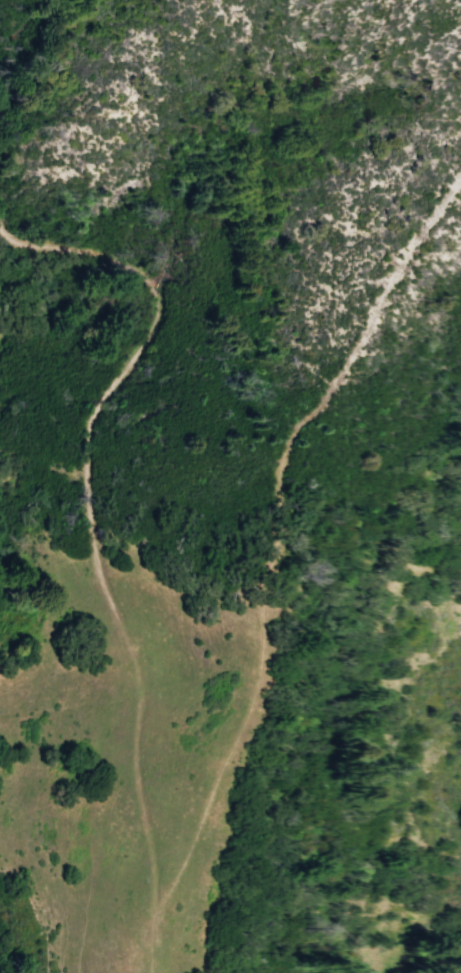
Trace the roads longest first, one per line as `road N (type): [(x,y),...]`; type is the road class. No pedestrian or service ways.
road 1 (track): [(460,174),(398,260),(351,359),(293,429),(255,568),(244,705),(152,931)]
road 2 (track): [(139,693),(132,657),(95,576),(88,472),(92,418),(153,336),(163,300),(146,275),(101,253),(11,244),(0,234)]
road 3 (track): [(147,972),(153,859),(139,807),(139,693)]

